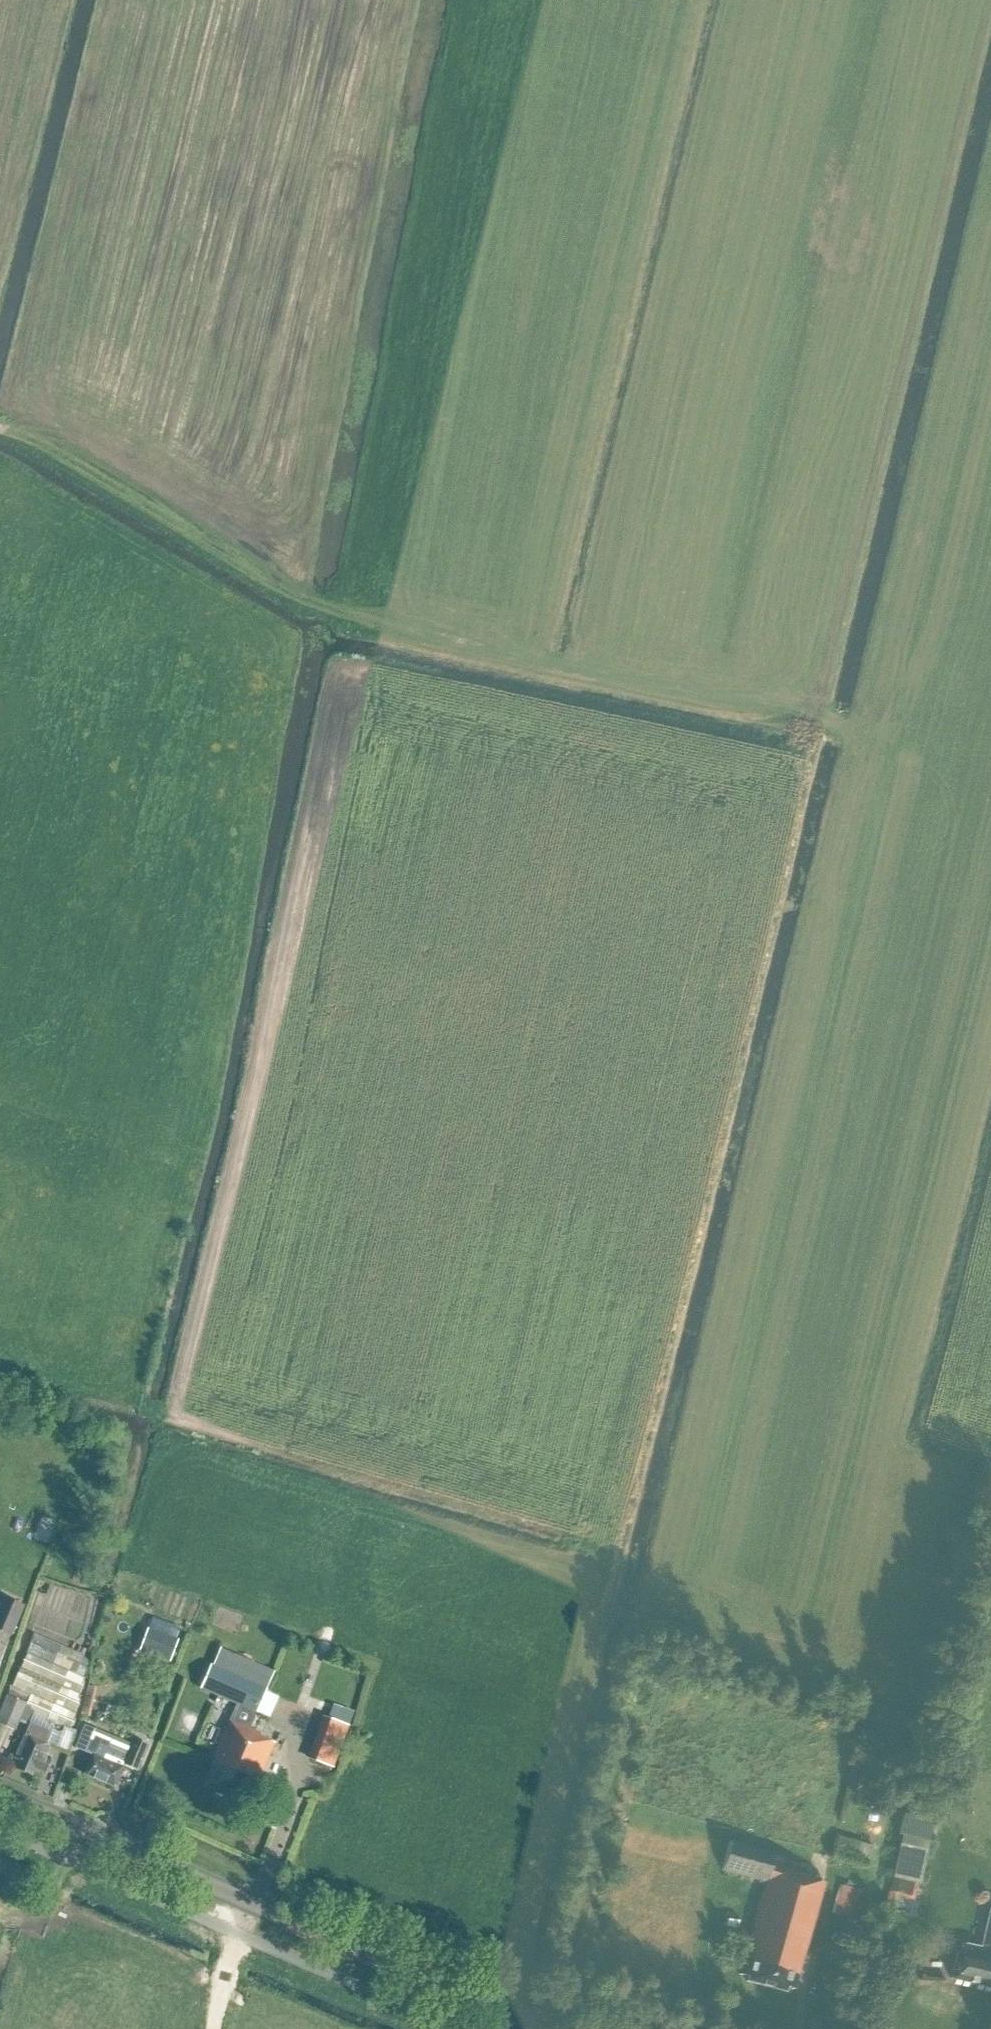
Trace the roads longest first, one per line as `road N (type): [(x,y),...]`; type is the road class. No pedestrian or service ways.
road 1 (secondary): [(0,1794),(347,1946)]
road 2 (secondary): [(560,2028),(347,1946)]

